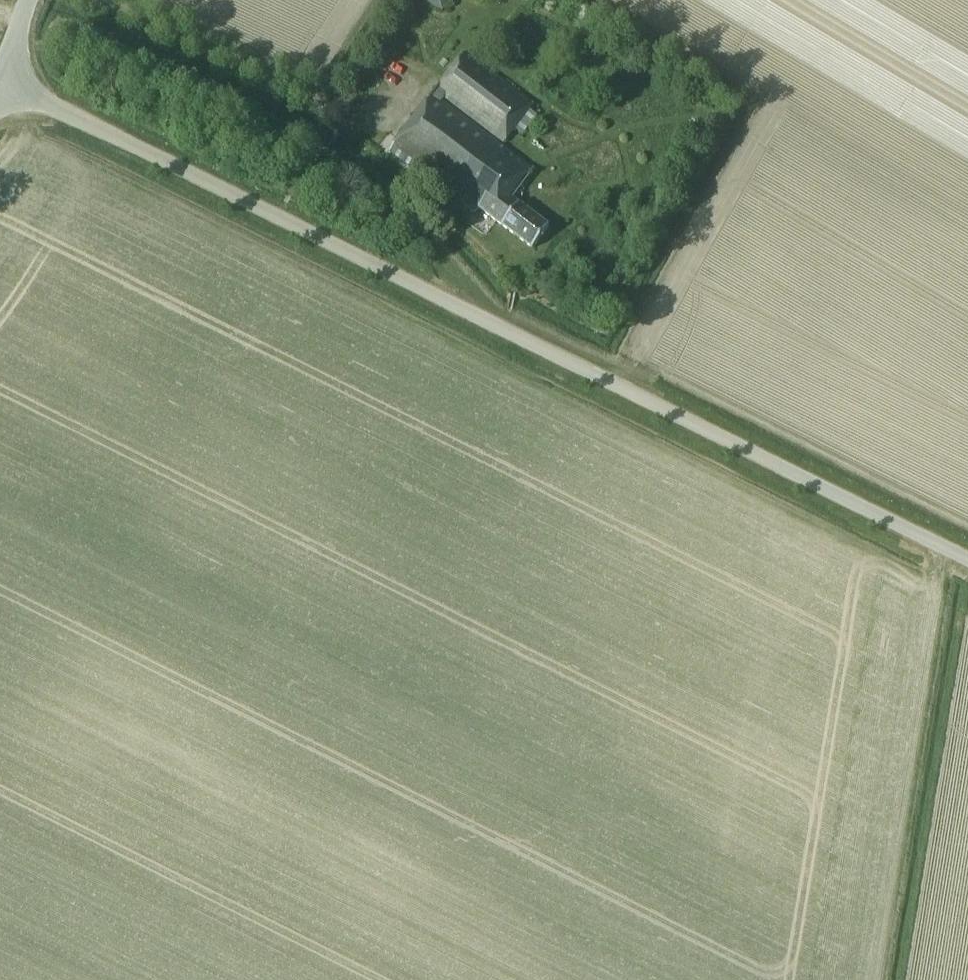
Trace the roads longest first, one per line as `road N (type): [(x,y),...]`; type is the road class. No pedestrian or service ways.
road 1 (unclassified): [(967,560),(0,82)]

